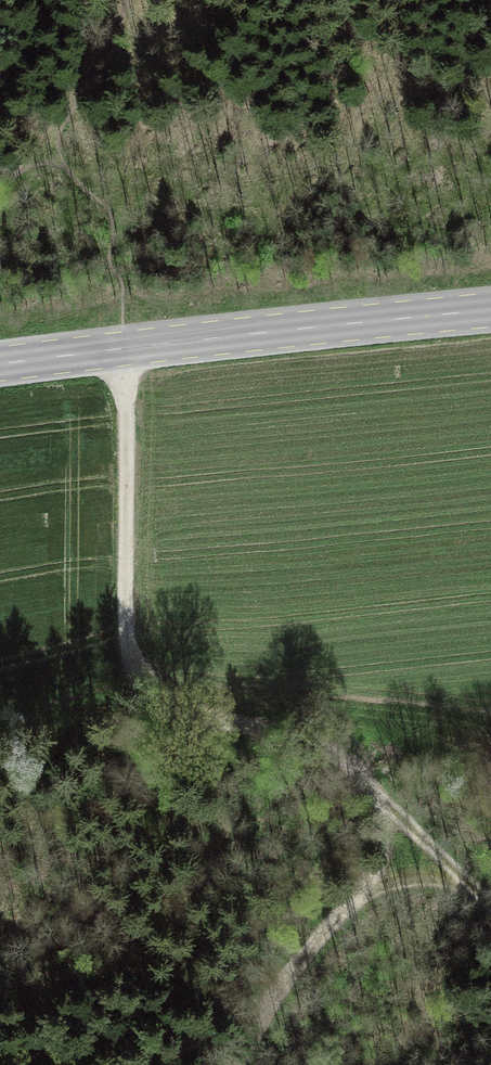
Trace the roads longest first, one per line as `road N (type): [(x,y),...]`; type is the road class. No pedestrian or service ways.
road 1 (track): [(127,348),(121,621),(128,666),(199,718),(301,740),(341,760),(372,794),(379,824),(375,864),(361,888),(294,966),(235,1064)]
road 2 (tertiary): [(0,364),(490,310)]
road 3 (track): [(372,794),(490,910)]

